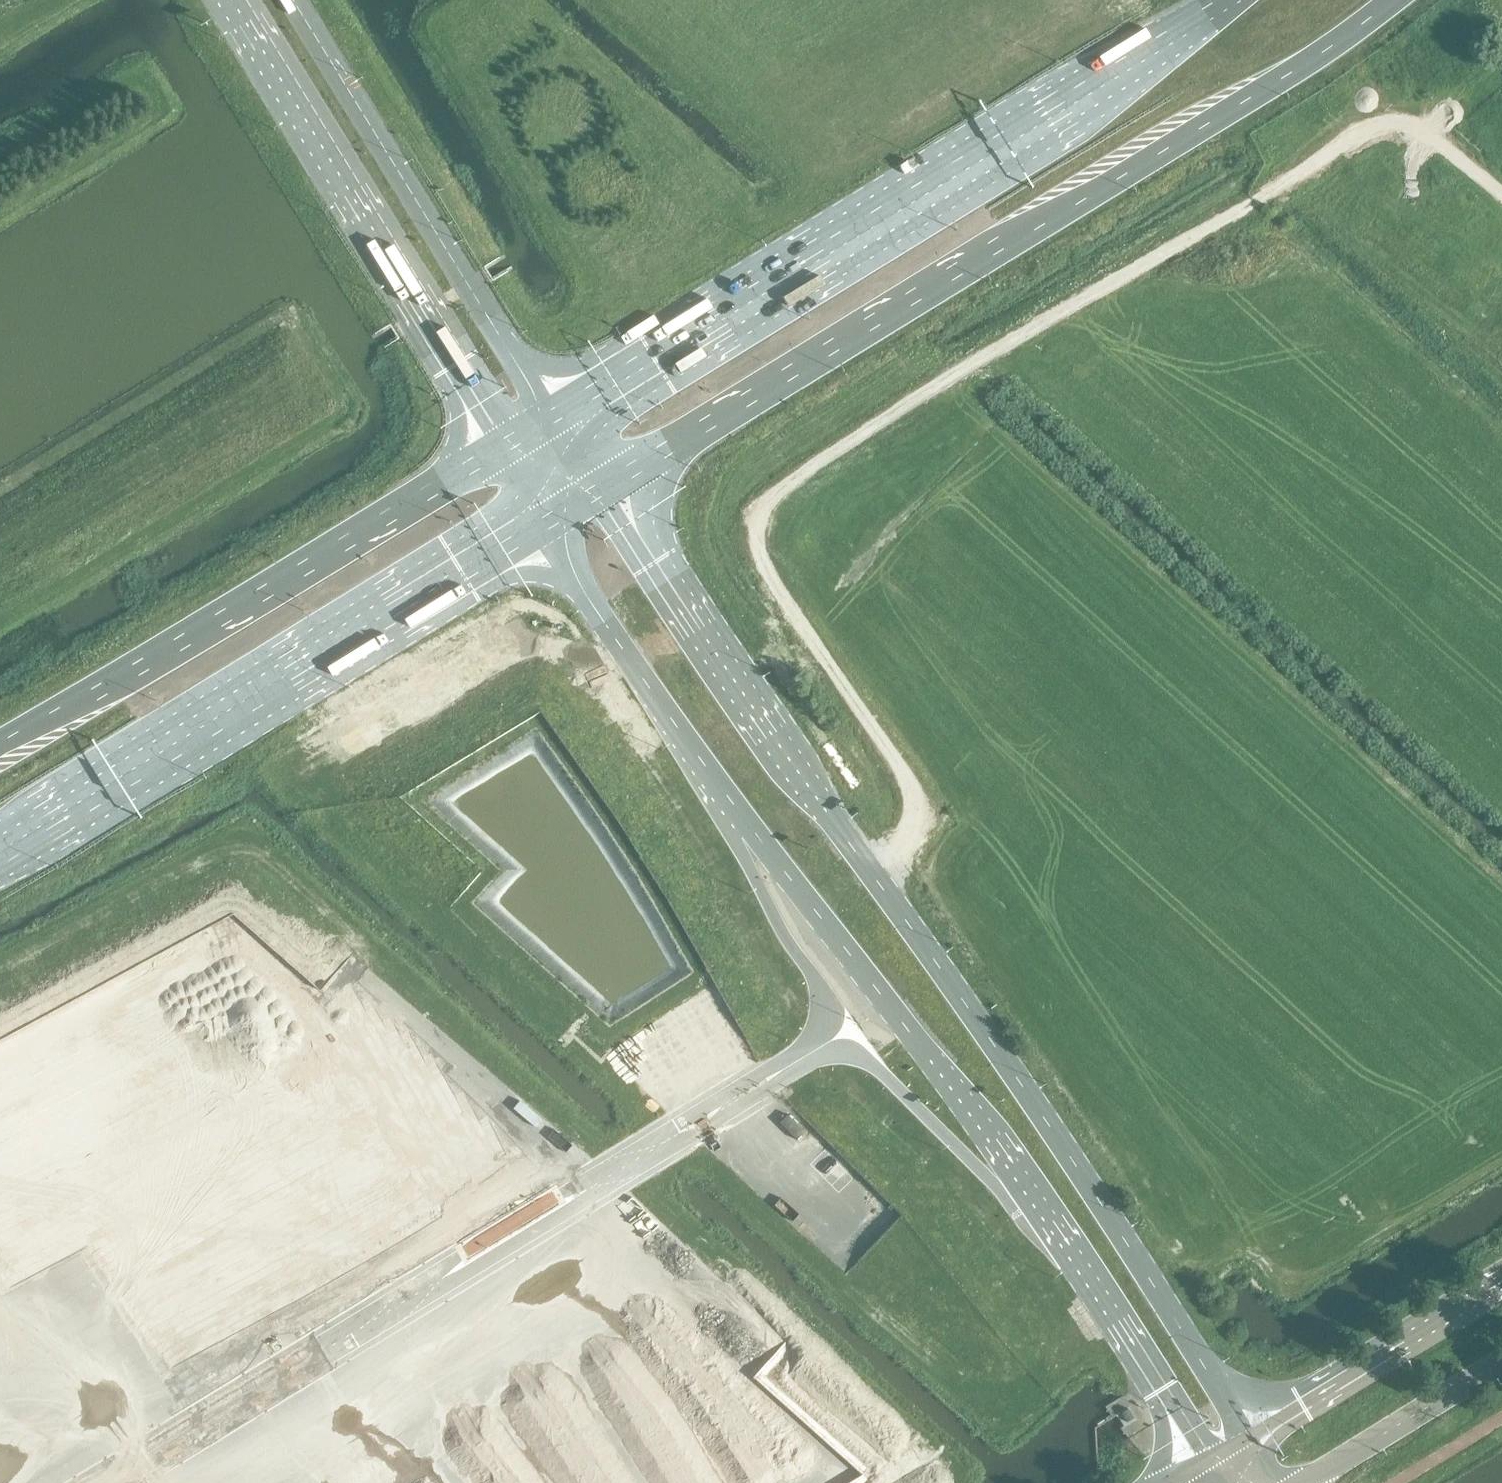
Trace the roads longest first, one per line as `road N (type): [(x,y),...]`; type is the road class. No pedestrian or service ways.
road 1 (track): [(870,871),(918,831),(916,792),(761,563),(763,517),(778,495),(975,362),(1259,198),(1353,131),(1411,122),(1501,190)]
road 2 (secondary): [(545,530),(730,799),(989,1141),(1197,1460)]
road 3 (secondary): [(1244,1431),(1070,1156),(610,491)]
road 4 (trunk): [(610,491),(1287,74),(1392,0)]
road 5 (trunk): [(1216,0),(547,411)]
road 6 (trunk): [(0,865),(545,530)]
road 7 (trunk): [(502,439),(0,742)]
road 8 (tertiary): [(232,0),(502,439)]
road 9 (tertiary): [(547,411),(293,0)]
road 10 (unclassified): [(1501,1273),(1244,1431)]
road 11 (unclassified): [(1302,1482),(1501,1360)]

